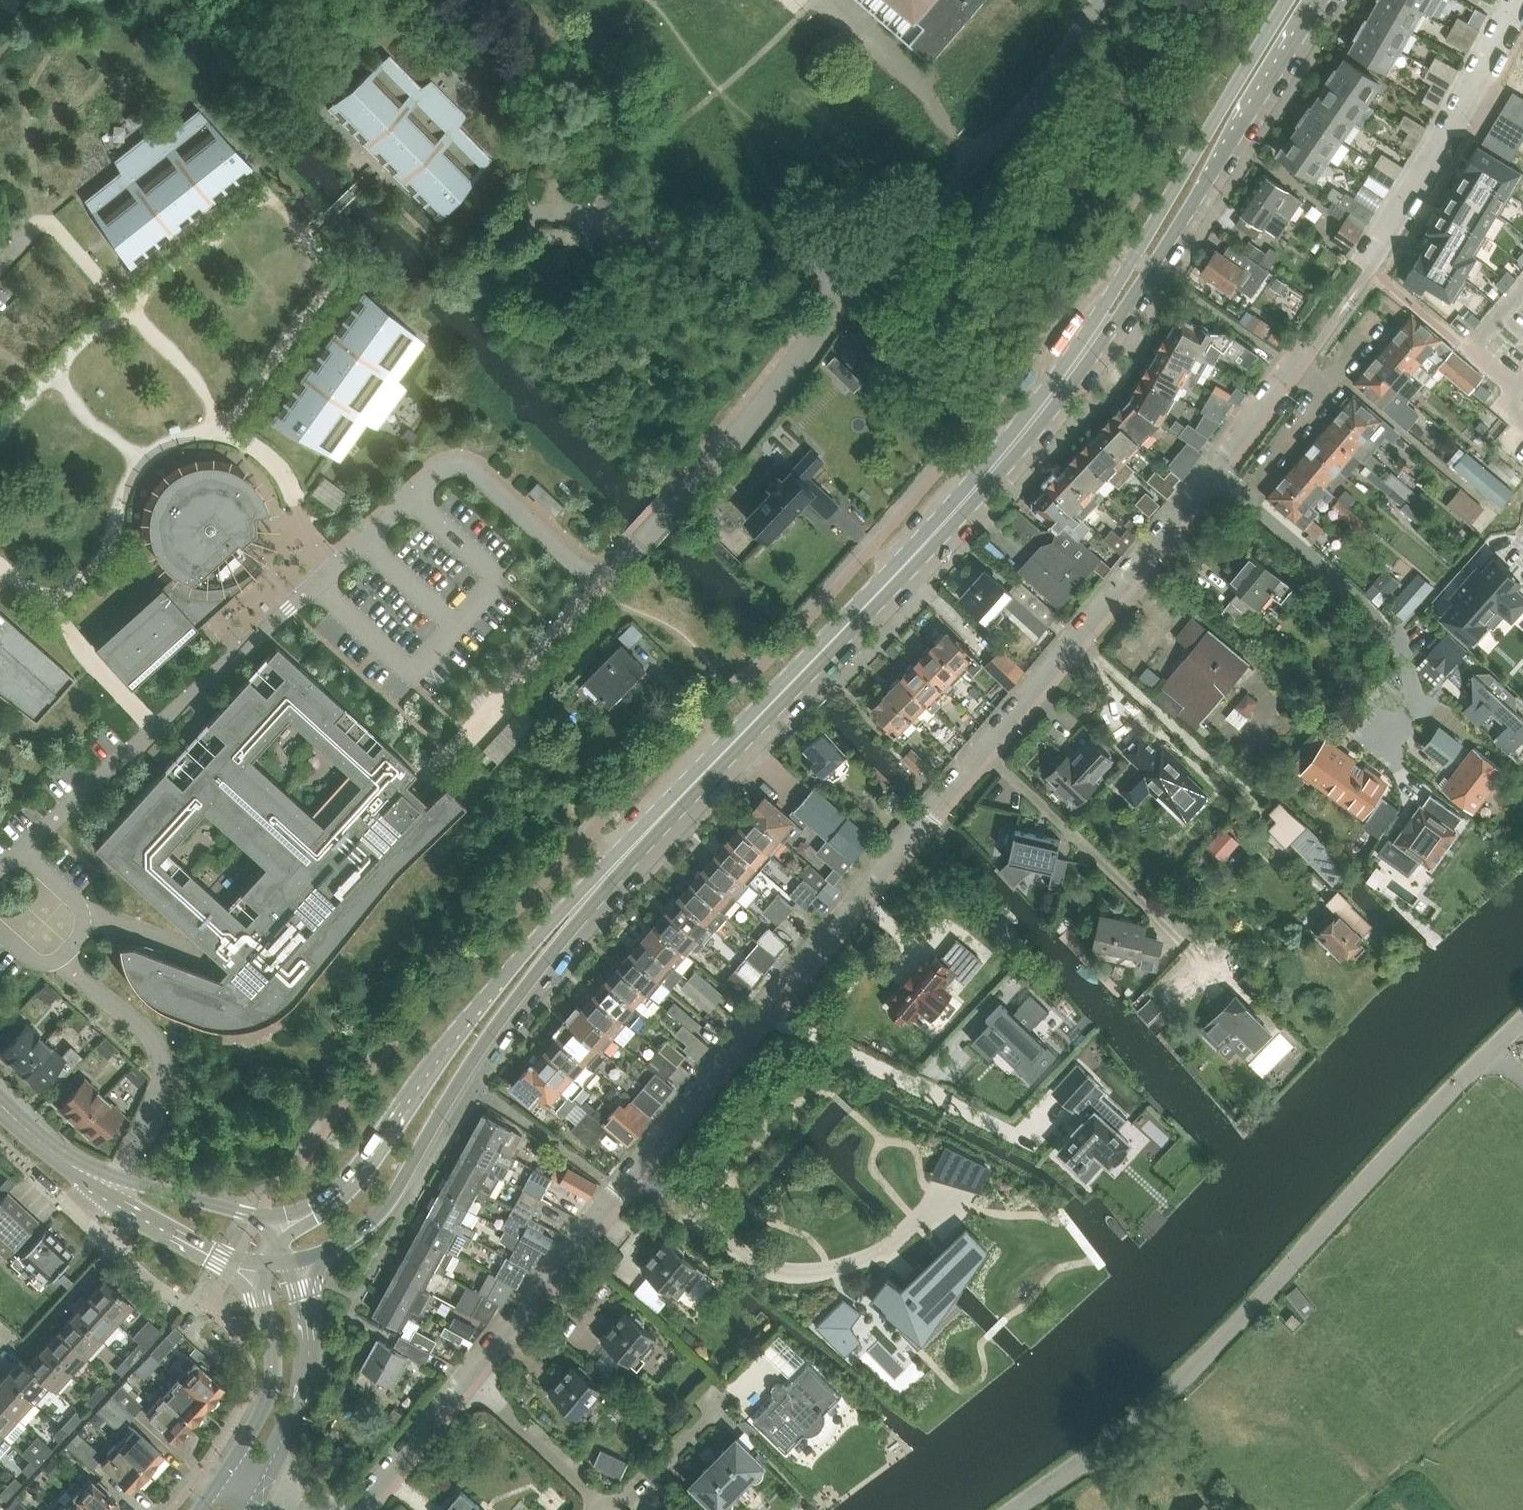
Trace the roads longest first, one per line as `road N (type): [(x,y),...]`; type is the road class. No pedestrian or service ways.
road 1 (residential): [(0,869),(441,474),(479,475),(582,570),(598,579),(611,573),(811,342),(850,250)]
road 2 (residential): [(466,1377),(982,750)]
road 3 (secondary): [(582,902),(900,572),(1071,369)]
road 4 (residential): [(1014,1509),(1096,1453),(1232,1332),(1522,1022)]
road 5 (residential): [(1213,471),(1364,261),(1515,0)]
road 6 (secondary): [(295,1261),(349,1241),(386,1208),(469,1064),(576,923),(582,902)]
road 7 (secondary): [(582,902),(560,913),(465,1023),(340,1194),(314,1212),(277,1222)]
road 8 (secondary): [(1071,369),(1125,310),(1321,0)]
road 9 (secondary): [(1287,0),(1071,369)]
road 10 (residential): [(1213,471),(1399,632),(1415,696),(1376,749),(1396,772)]
road 11 (residential): [(982,750),(1213,471)]
road 12 (residential): [(1185,945),(982,750)]
road 13 (tertiary): [(269,1483),(308,1366),(295,1261)]
road 14 (tertiary): [(256,1264),(274,1372),(260,1416),(228,1468)]
road 15 (residential): [(466,1377),(607,1509)]
road 16 (secondary): [(277,1222),(153,1188),(111,1186)]
road 17 (residential): [(358,1509),(466,1377)]
road 18 (secondary): [(111,1186),(131,1209),(209,1254),(256,1264)]
road 19 (residential): [(617,1509),(729,1394)]
road 20 (residential): [(209,1310),(158,1285),(83,1221)]
road 21 (secondary): [(0,1102),(62,1159),(111,1186)]

